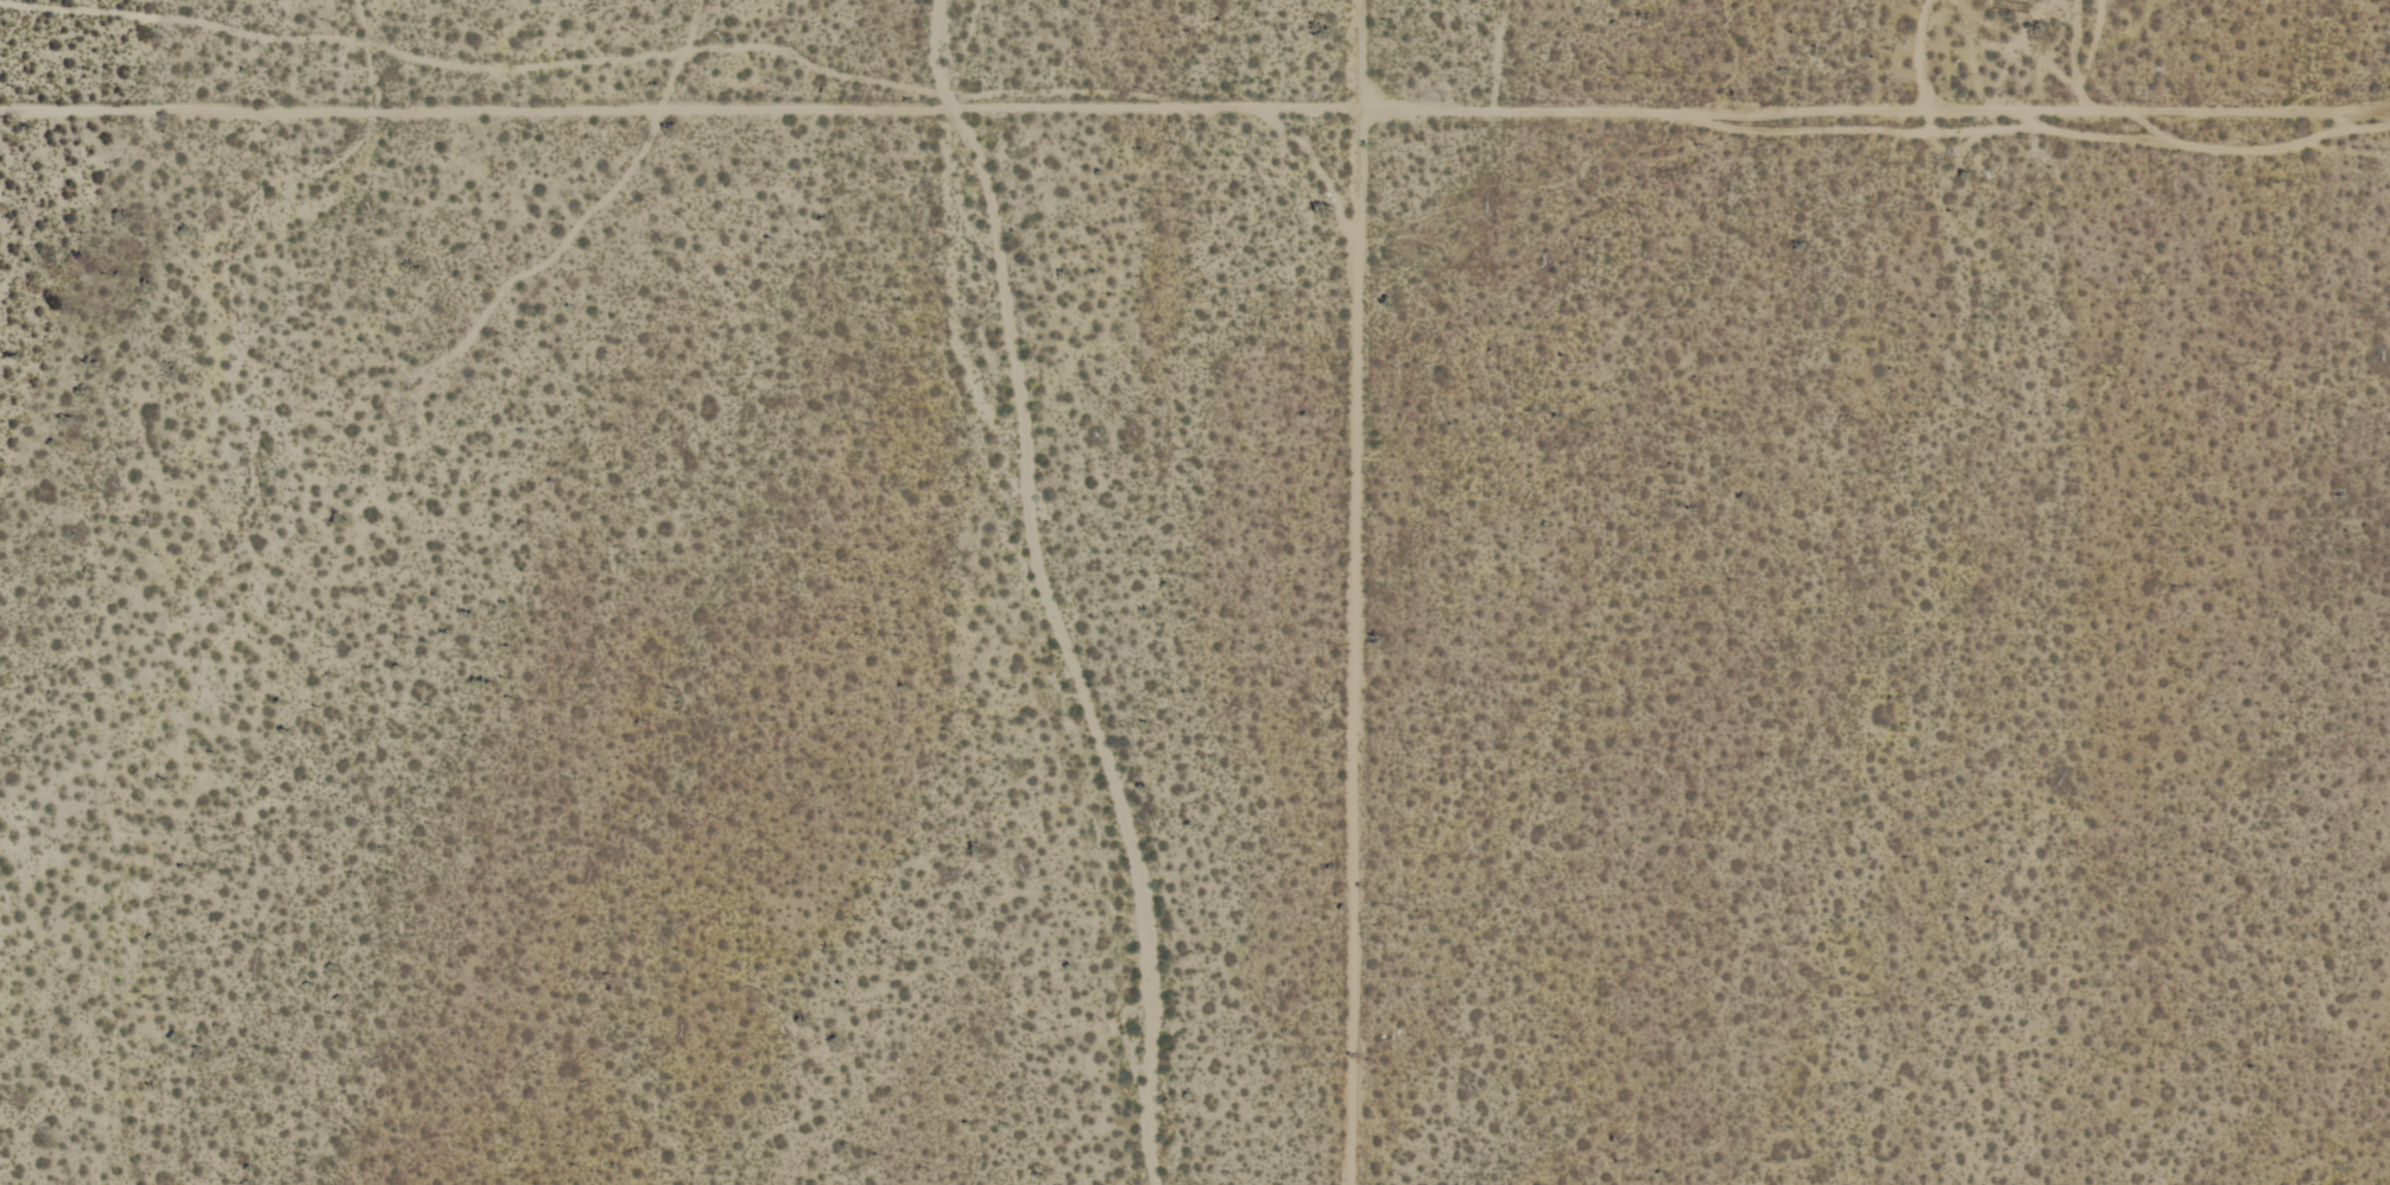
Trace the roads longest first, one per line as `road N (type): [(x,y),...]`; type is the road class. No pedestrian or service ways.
road 1 (track): [(0,110),(2389,122)]
road 2 (track): [(1367,1184),(1369,0)]

